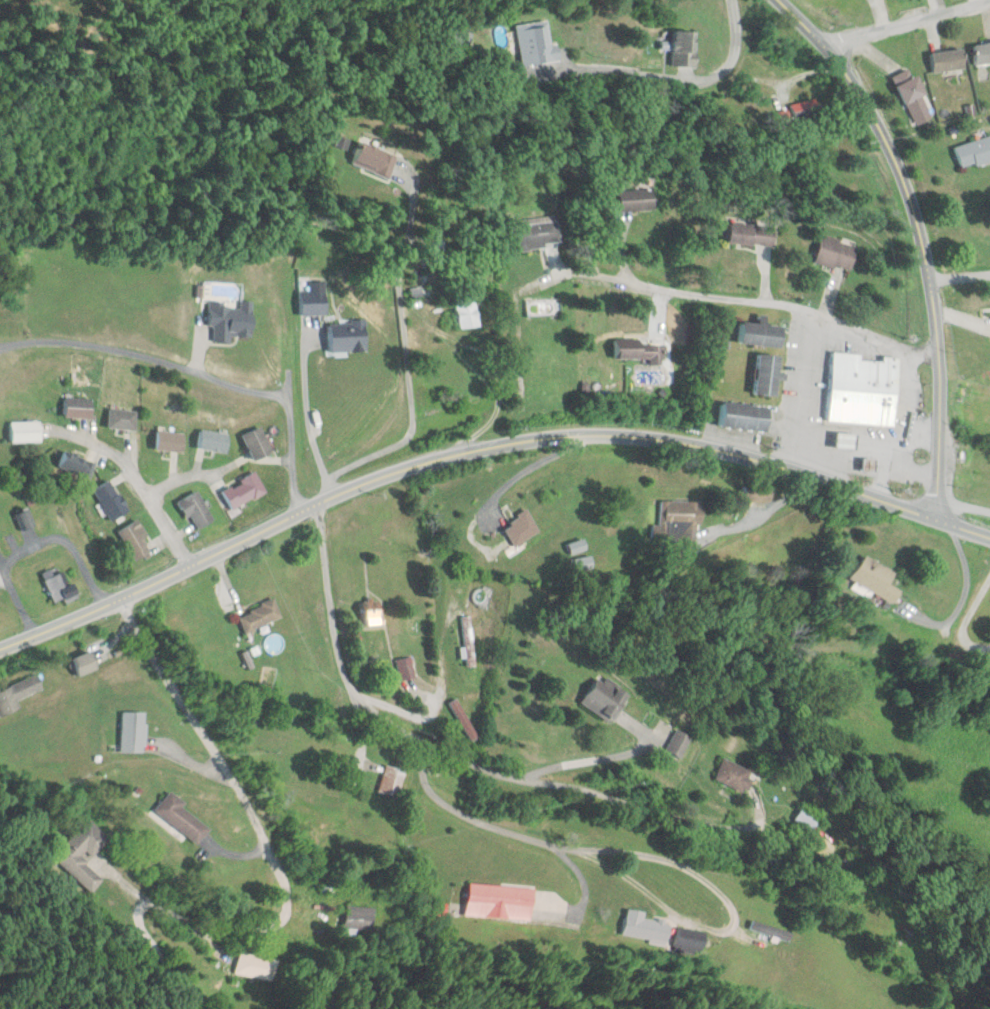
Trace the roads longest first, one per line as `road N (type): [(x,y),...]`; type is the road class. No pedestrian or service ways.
road 1 (secondary): [(929,518),(763,461),(677,441),(601,433),(531,438),(374,480),(0,650)]
road 2 (tertiary): [(929,518),(936,357),(914,225),(858,96),(815,34),(779,0)]
road 3 (residential): [(454,455),(480,447),(481,435),(474,414),(427,392),(421,379),(443,247),(437,211),(409,179),(309,141)]
road 4 (residential): [(550,280),(587,274),(786,304),(936,357)]
road 5 (residential): [(733,0),(729,67),(705,81),(571,72)]
road 6 (residential): [(69,432),(130,470),(193,567)]
road 7 (residential): [(826,49),(988,0)]

